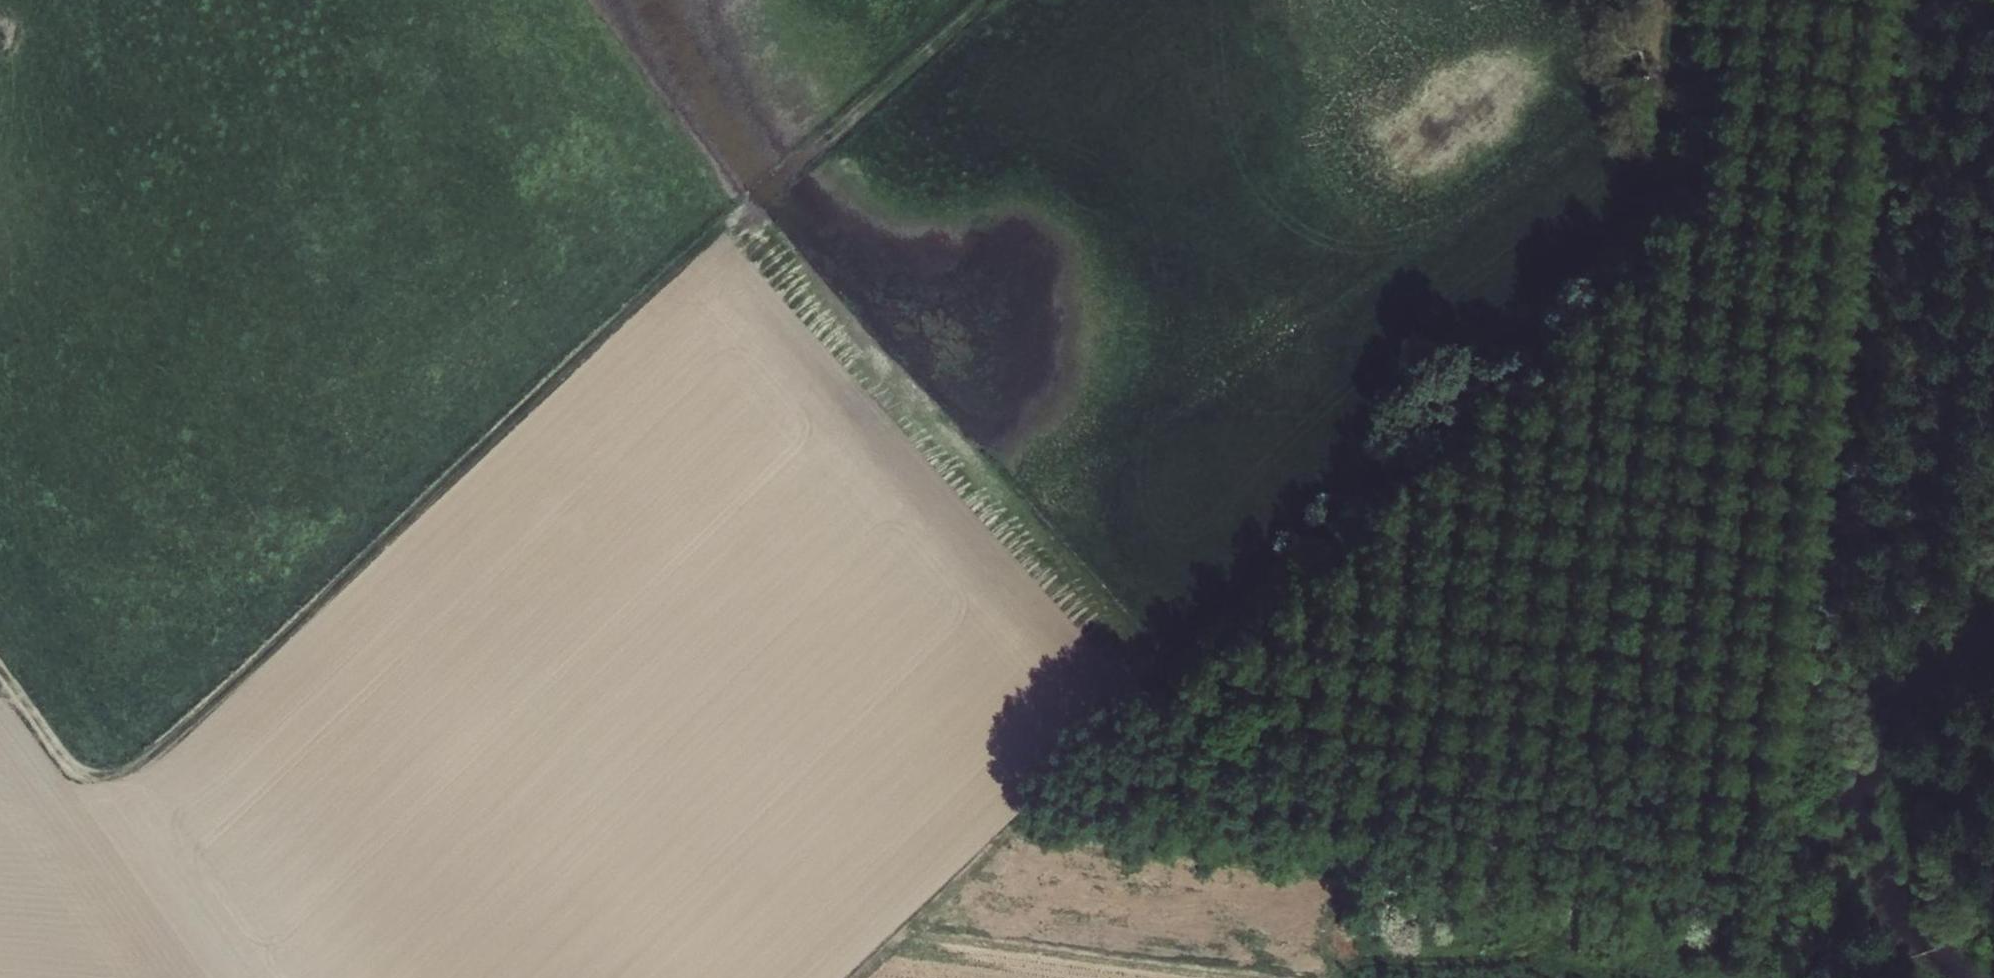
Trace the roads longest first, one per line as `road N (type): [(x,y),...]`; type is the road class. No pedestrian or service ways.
road 1 (track): [(997,0),(446,485),(254,679),(116,778),(75,774),(6,684)]

